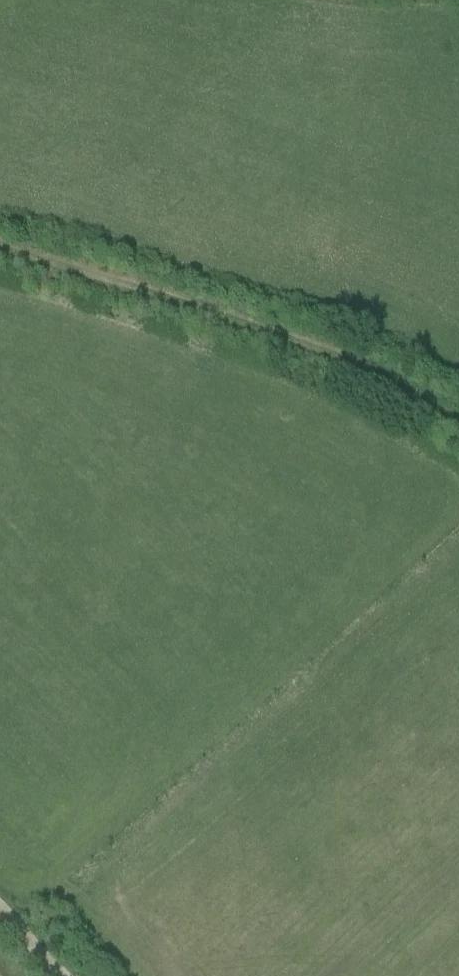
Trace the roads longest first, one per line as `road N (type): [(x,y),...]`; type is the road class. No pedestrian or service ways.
road 1 (track): [(0,247),(327,352),(458,423)]

